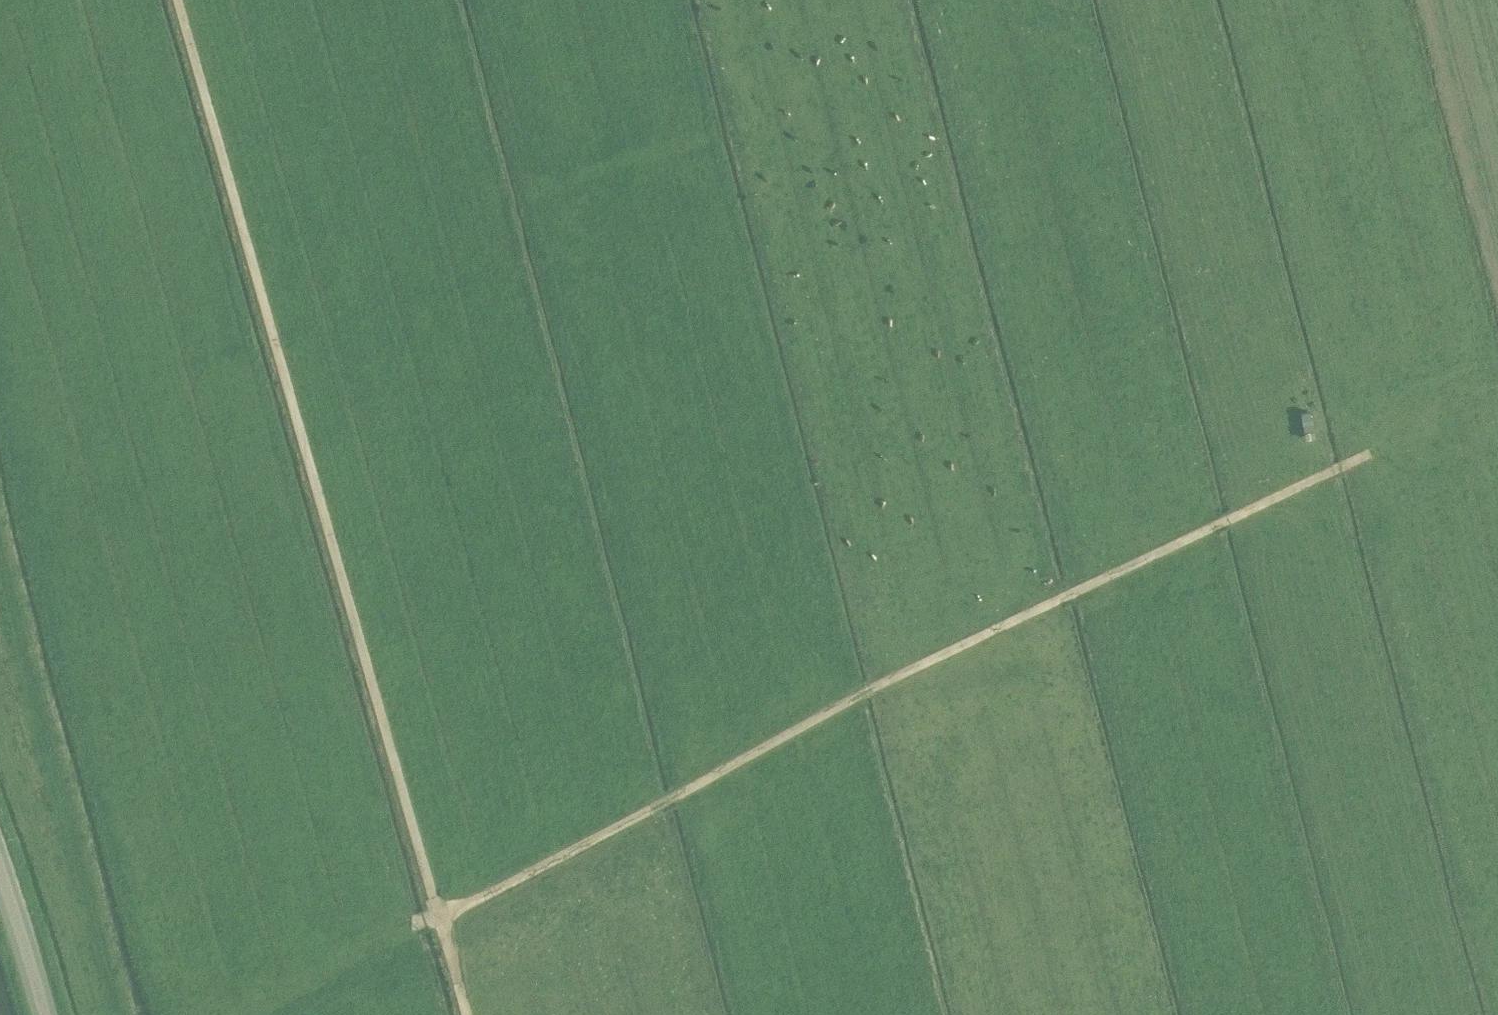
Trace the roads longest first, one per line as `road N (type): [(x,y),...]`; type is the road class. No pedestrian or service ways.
road 1 (track): [(437,918),(1024,616),(1363,459),(1497,379)]
road 2 (track): [(177,0),(437,918)]
road 3 (tertiary): [(42,1014),(0,876)]

